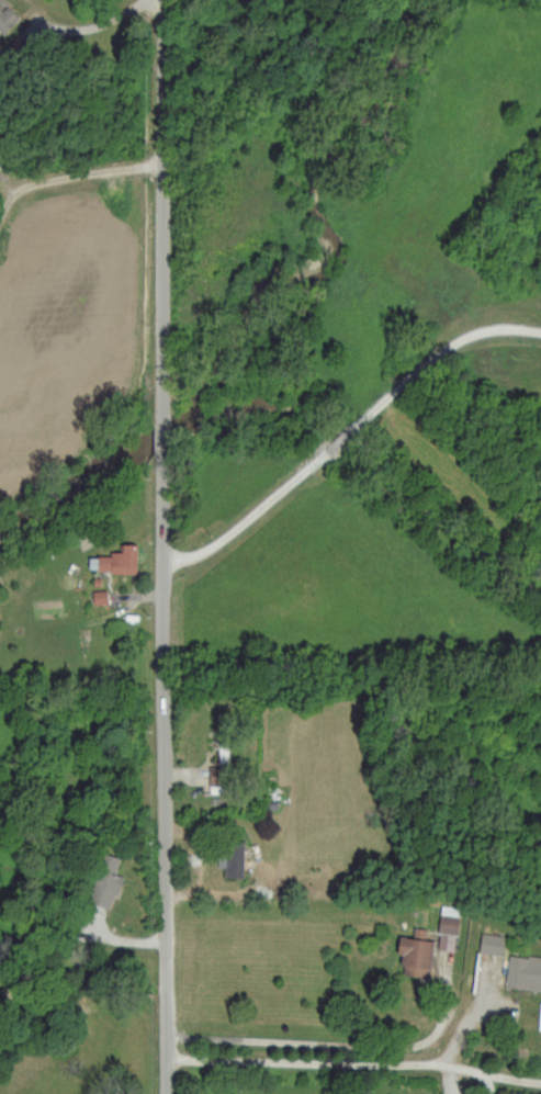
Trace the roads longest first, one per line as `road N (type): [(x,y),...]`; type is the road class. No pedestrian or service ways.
road 1 (tertiary): [(165,1093),(163,0)]
road 2 (residential): [(158,559),(190,556),(219,540),(417,365),(467,334),(540,332)]
road 3 (residential): [(165,1054),(452,1065),(540,1081)]

